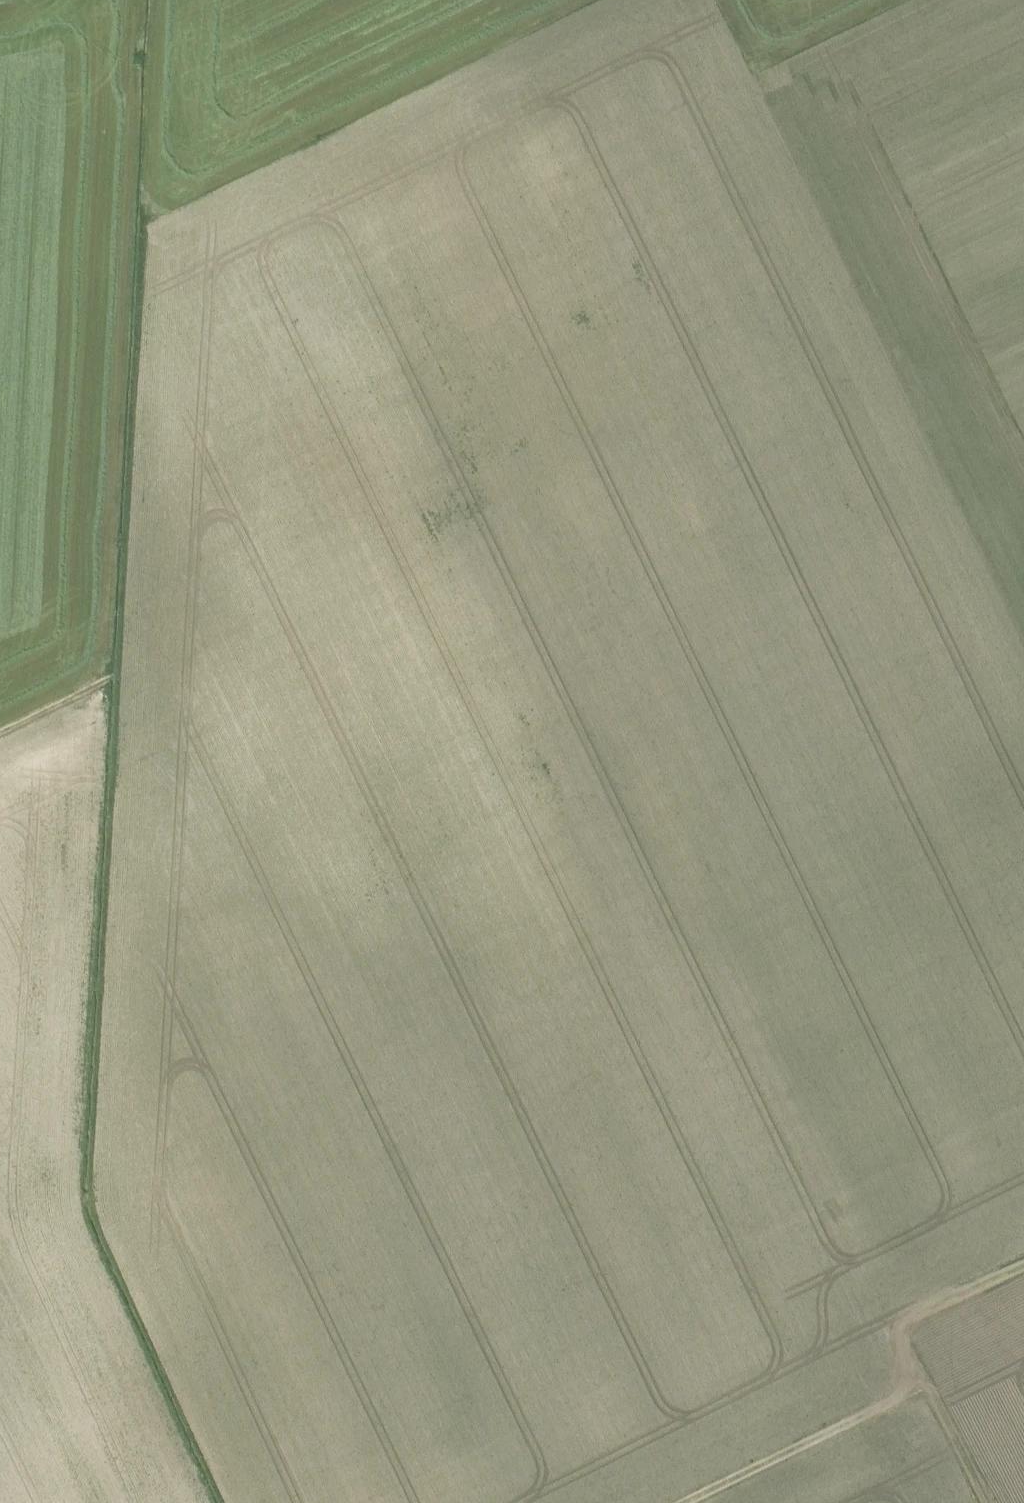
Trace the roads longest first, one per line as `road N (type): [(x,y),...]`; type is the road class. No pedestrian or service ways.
road 1 (track): [(1023,1251),(903,1312),(1002,1502)]

